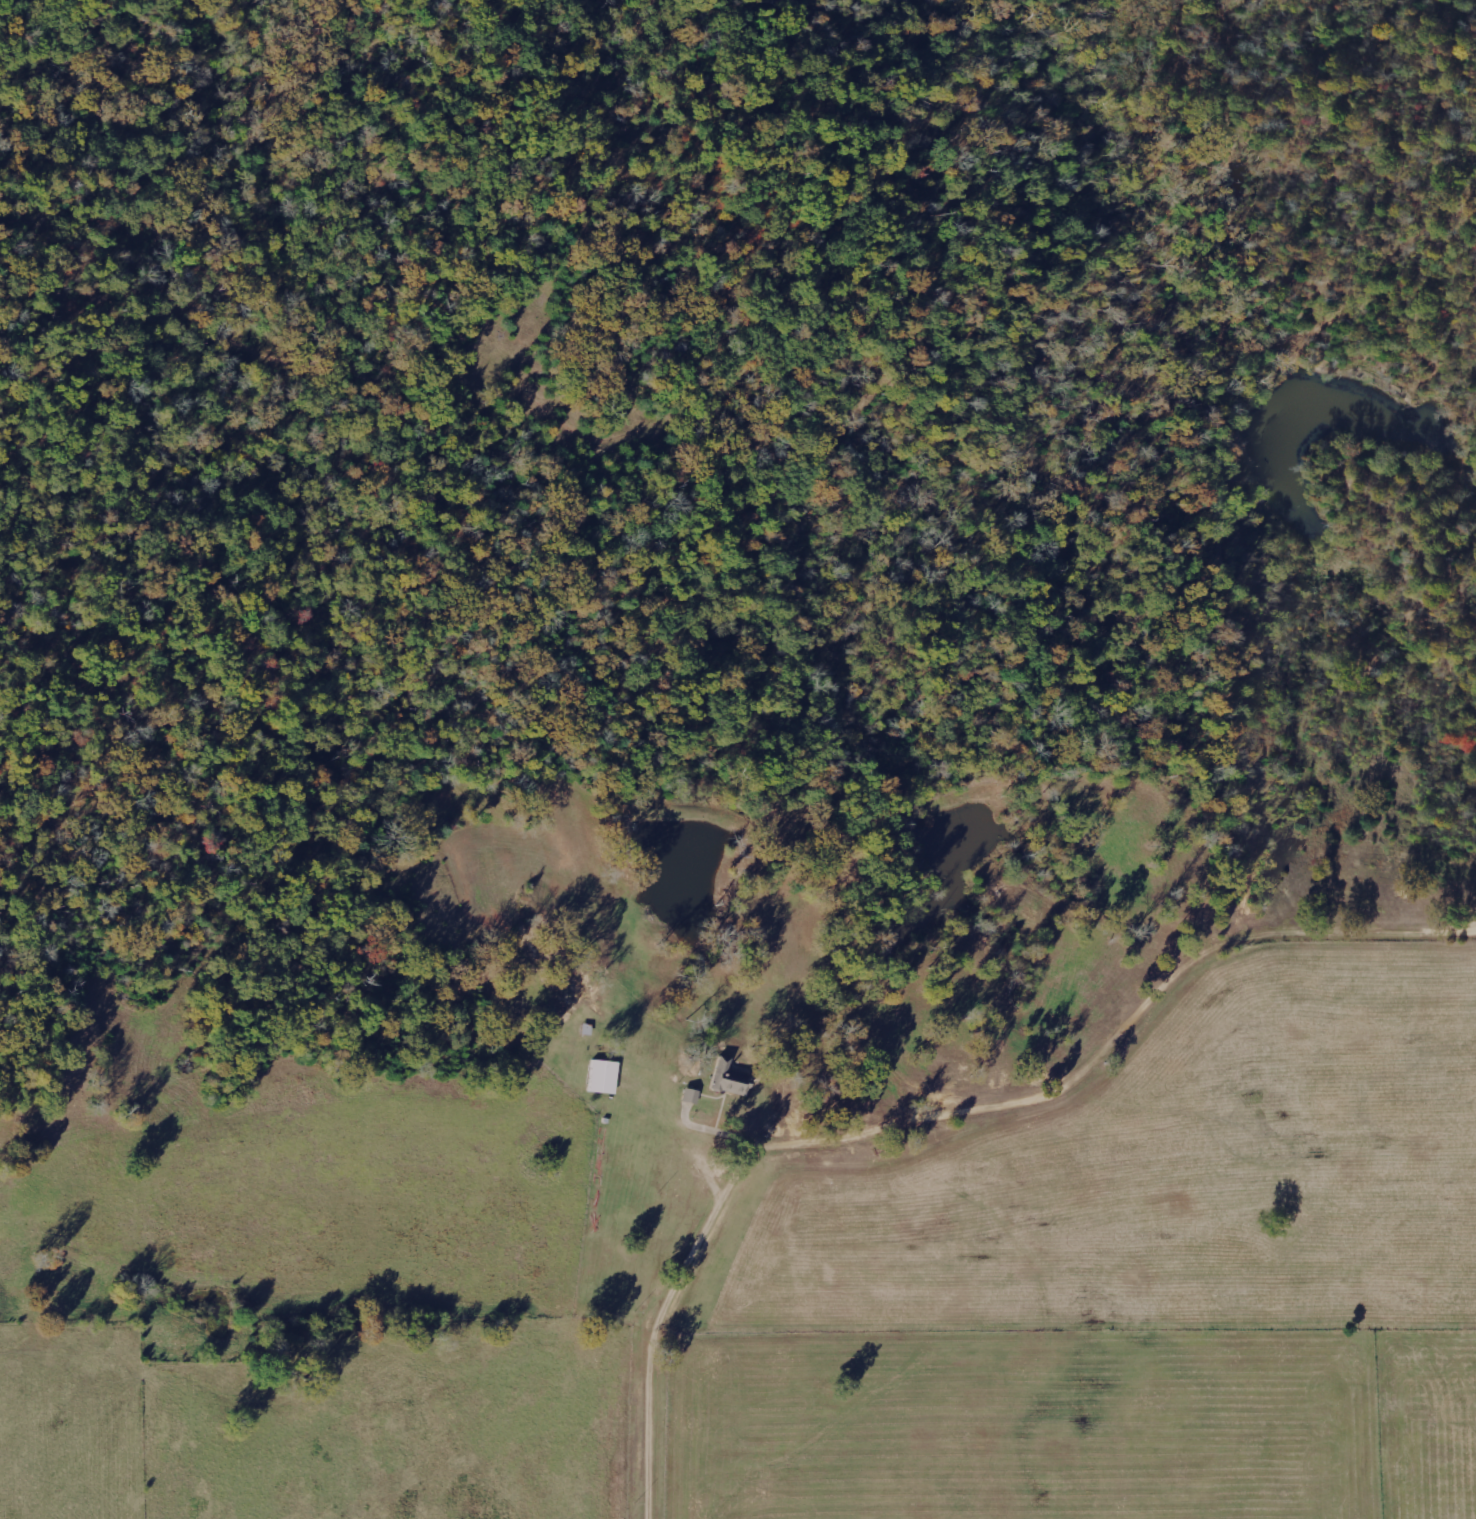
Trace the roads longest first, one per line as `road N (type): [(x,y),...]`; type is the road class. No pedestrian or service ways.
road 1 (residential): [(638,1356),(619,1518)]

